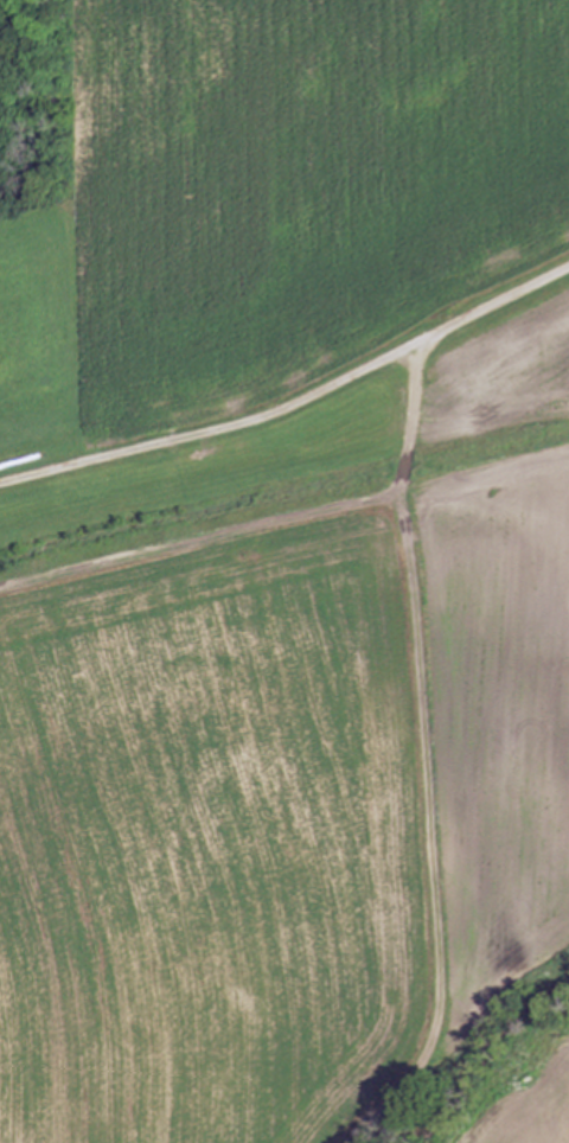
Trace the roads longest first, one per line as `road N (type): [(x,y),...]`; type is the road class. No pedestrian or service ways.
road 1 (track): [(352,1142),(424,1051),(435,985),(405,503)]
road 2 (track): [(0,484),(262,417),(568,265)]

